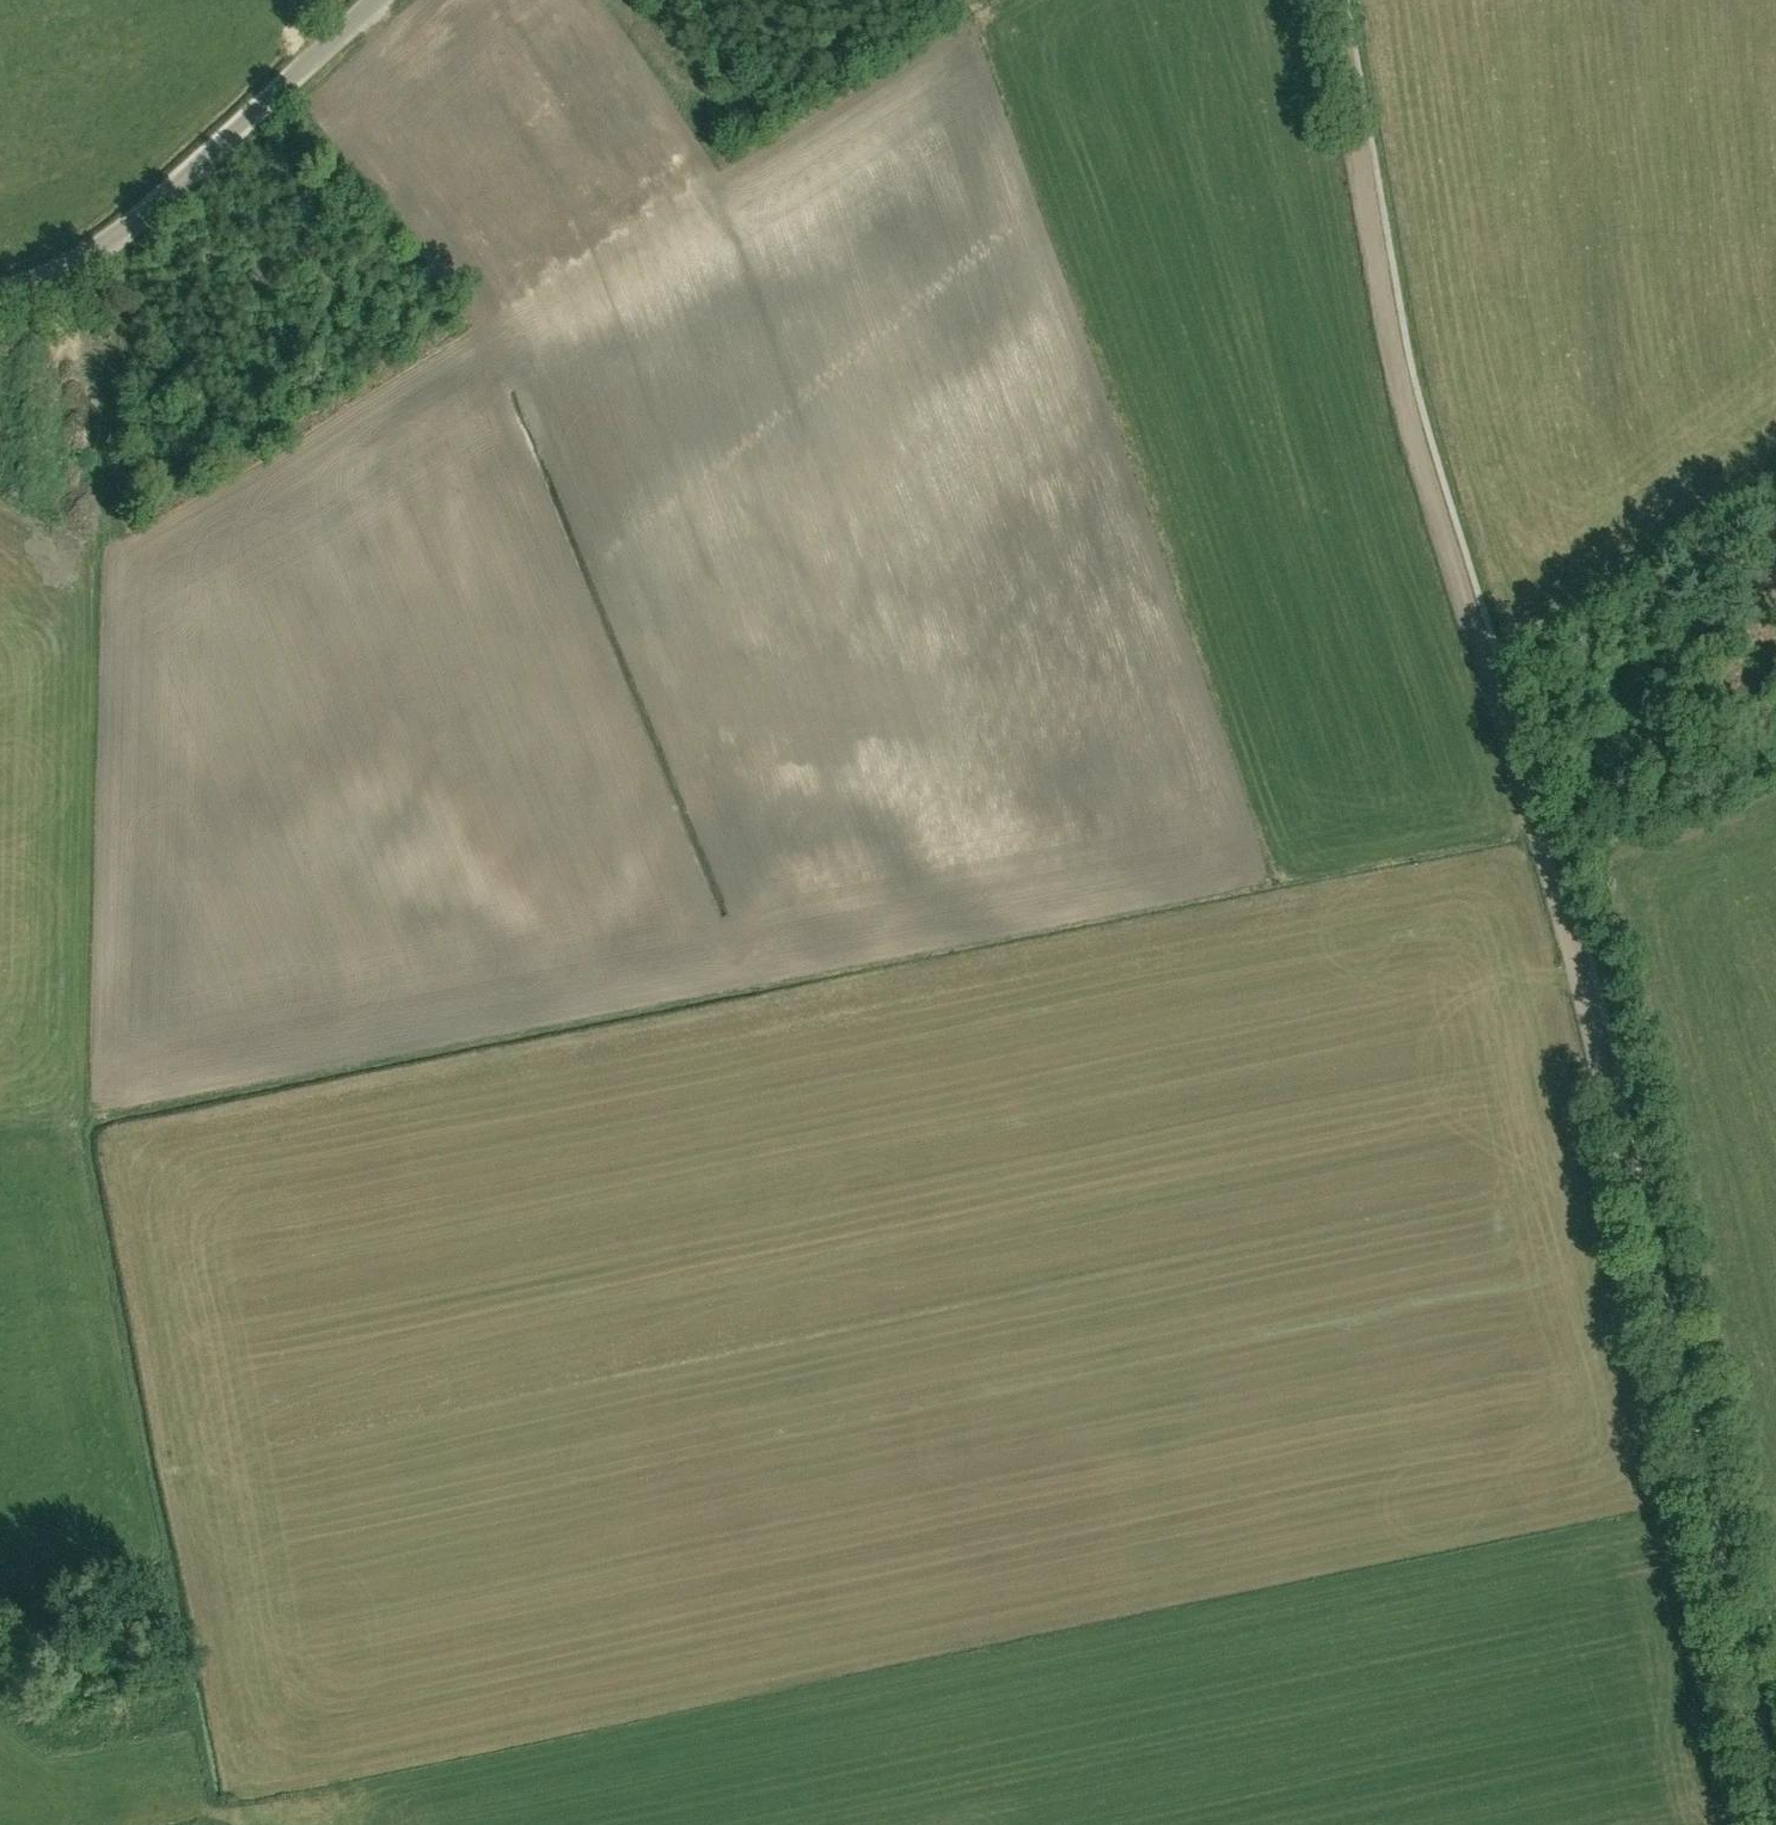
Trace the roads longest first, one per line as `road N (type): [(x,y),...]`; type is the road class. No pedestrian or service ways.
road 1 (track): [(1334,0),(1394,361),(1545,840),(1766,1824)]
road 2 (unclassified): [(0,294),(98,243),(367,0)]

